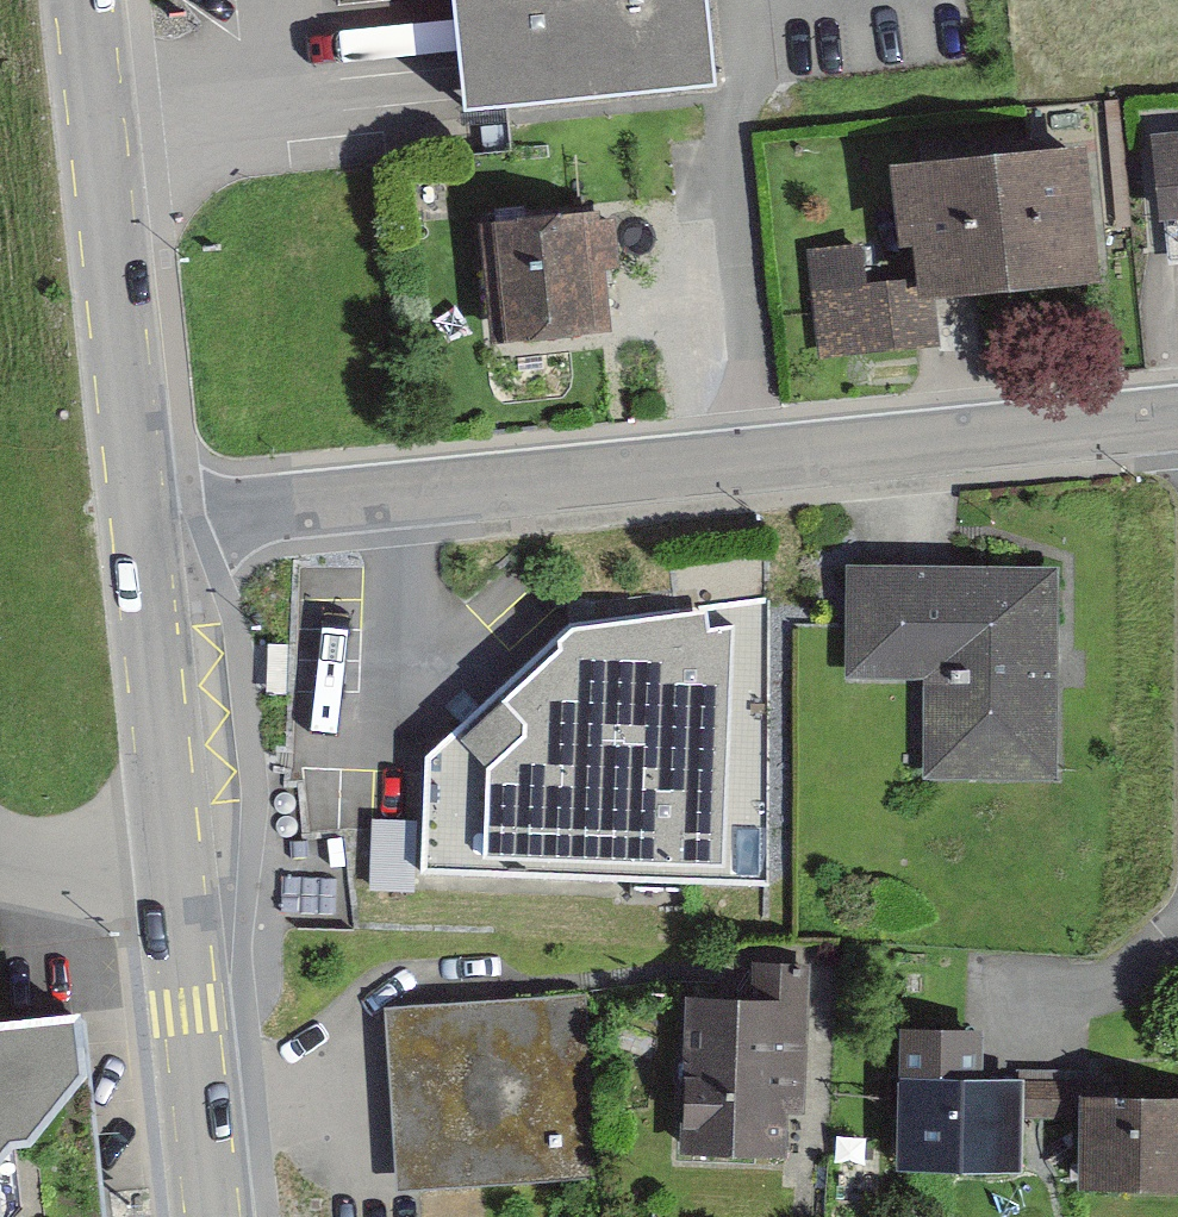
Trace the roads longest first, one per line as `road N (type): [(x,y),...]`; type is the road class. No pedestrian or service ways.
road 1 (residential): [(1177,412),(141,525)]
road 2 (secondary): [(141,525),(99,117)]
road 3 (secondary): [(176,872),(141,525)]
road 4 (secondary): [(216,1216),(176,872)]
road 5 (residential): [(278,0),(285,85),(99,117)]
road 6 (residential): [(176,872),(60,883),(0,863)]

